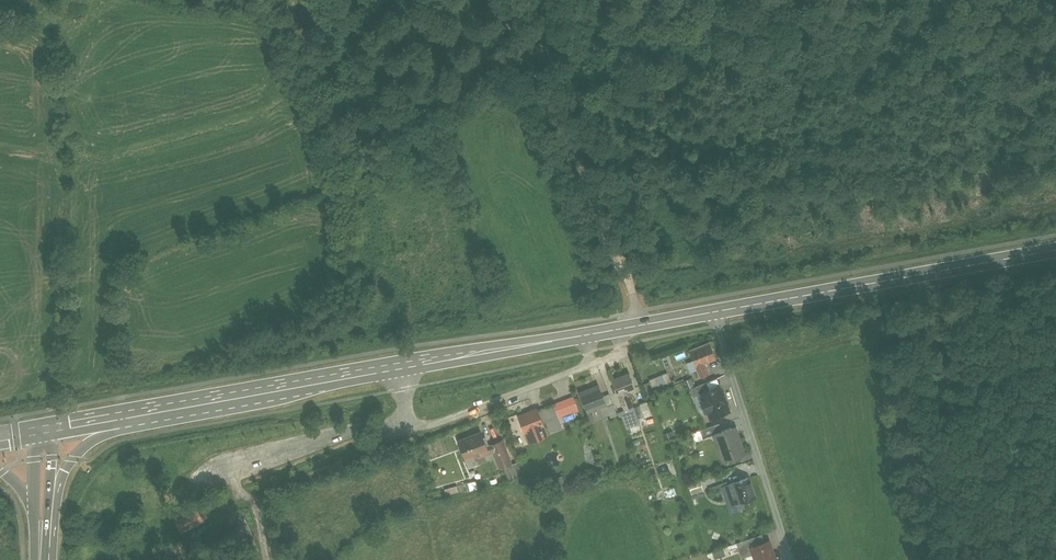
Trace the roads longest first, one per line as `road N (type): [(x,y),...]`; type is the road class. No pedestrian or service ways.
road 1 (track): [(496,0),(615,248),(640,329)]
road 2 (secondary): [(1055,256),(714,317)]
road 3 (residential): [(714,317),(789,559)]
road 4 (residential): [(416,433),(627,359),(619,333)]
road 5 (secondary): [(619,333),(391,372)]
road 6 (primary): [(41,543),(79,453),(119,429),(185,409)]
road 7 (secondary): [(391,372),(185,409)]
road 8 (residential): [(260,513),(266,497),(416,433)]
road 9 (secondary): [(185,409),(44,434)]

